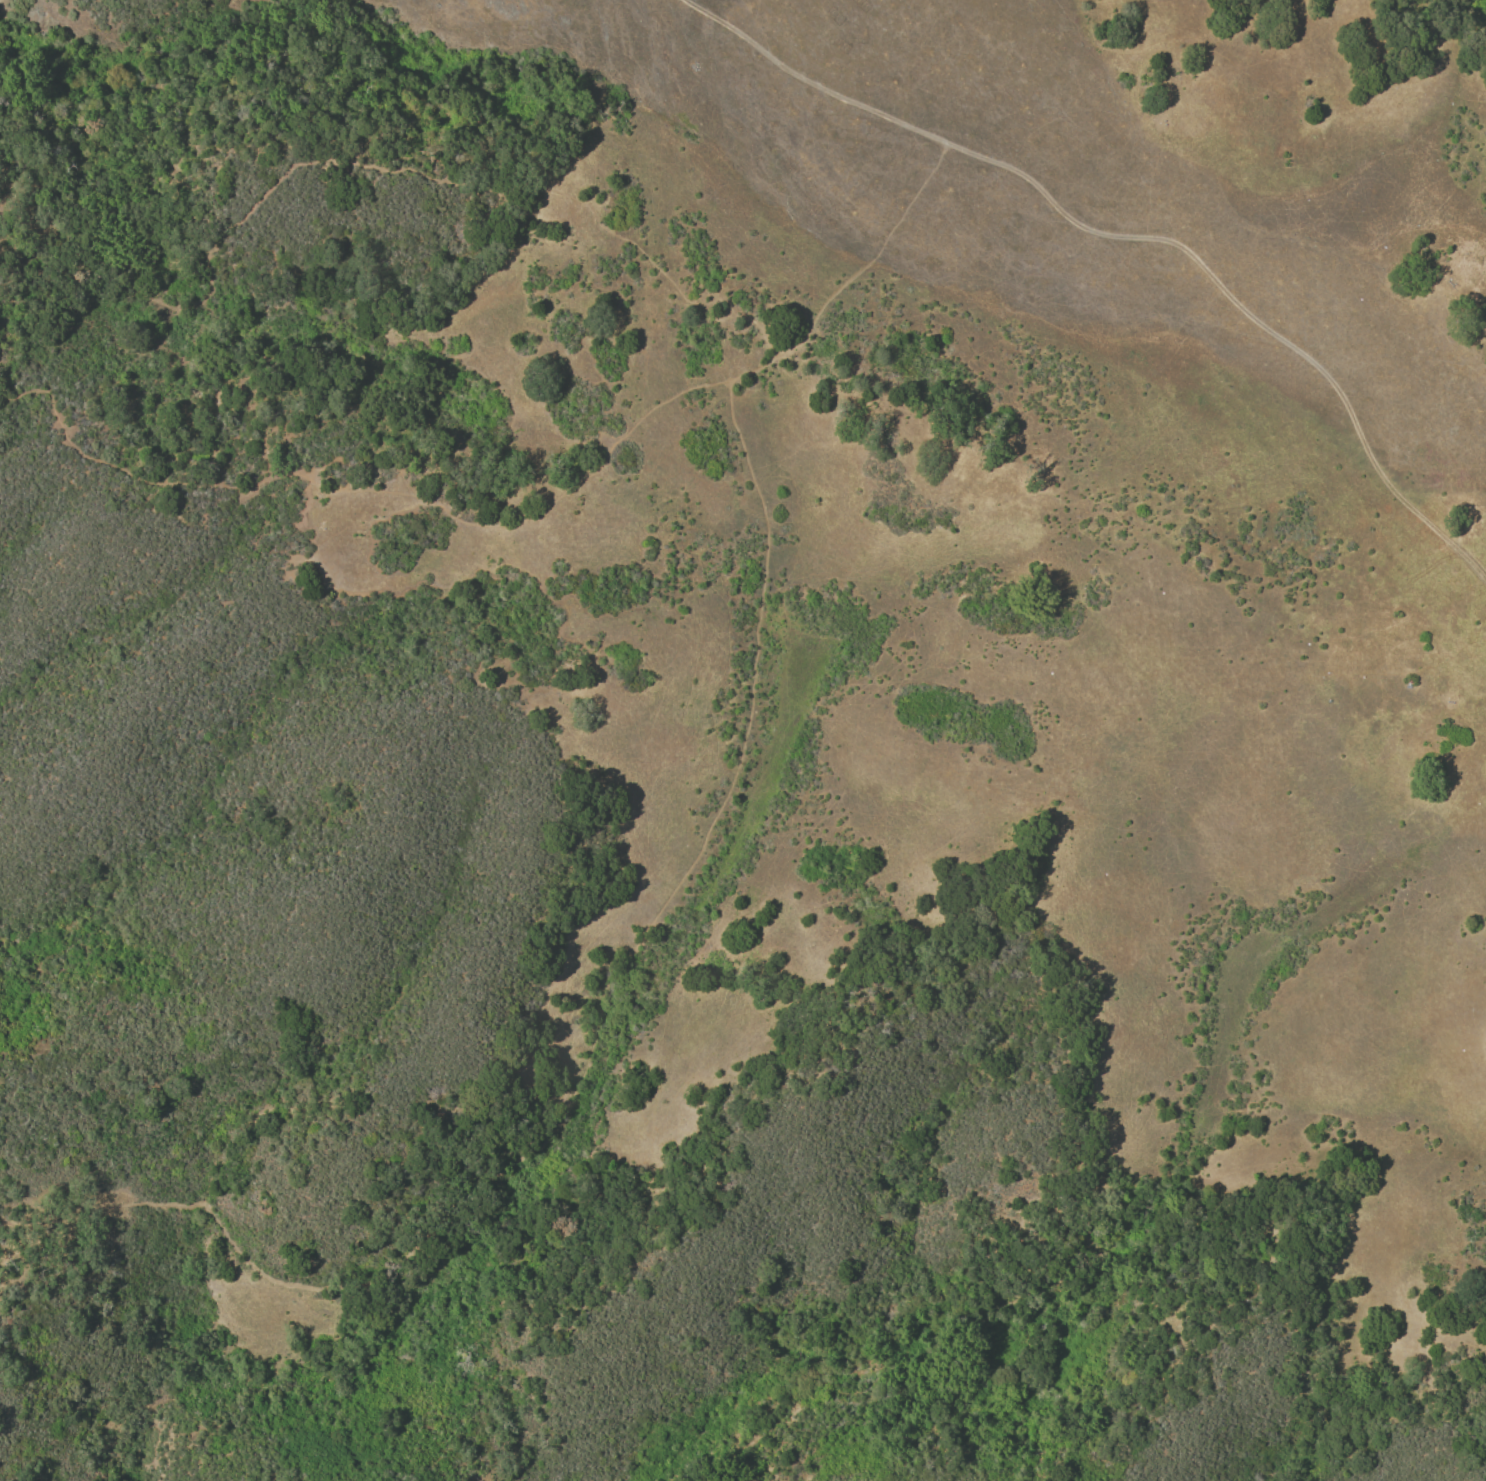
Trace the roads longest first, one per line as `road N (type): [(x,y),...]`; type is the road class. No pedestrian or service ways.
road 1 (track): [(688,0),(785,67),(1009,167),(1090,226),(1182,247),(1324,372),(1387,480),(1485,579)]

